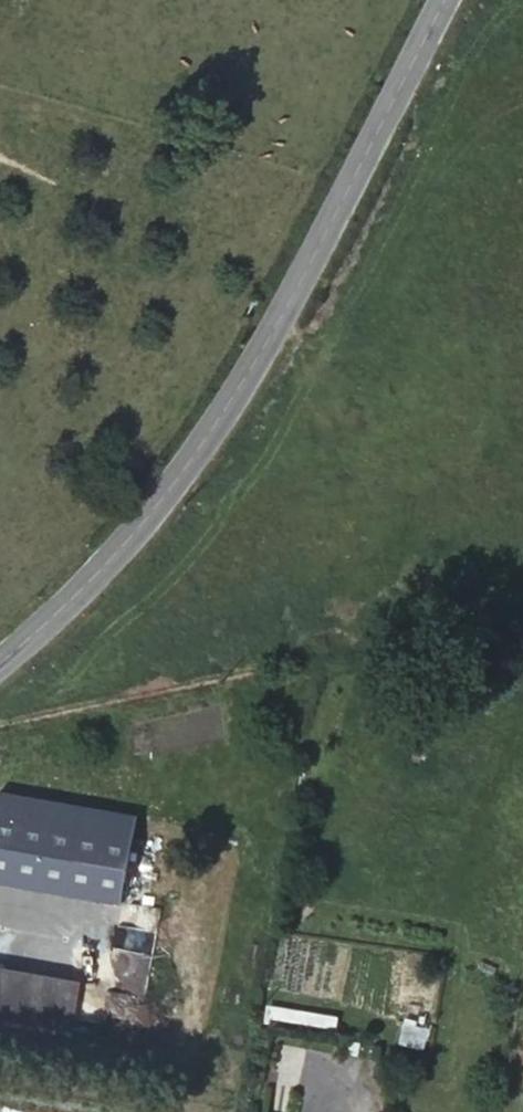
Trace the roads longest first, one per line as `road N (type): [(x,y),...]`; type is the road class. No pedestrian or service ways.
road 1 (tertiary): [(0,675),(123,554),(274,319),(437,0)]

